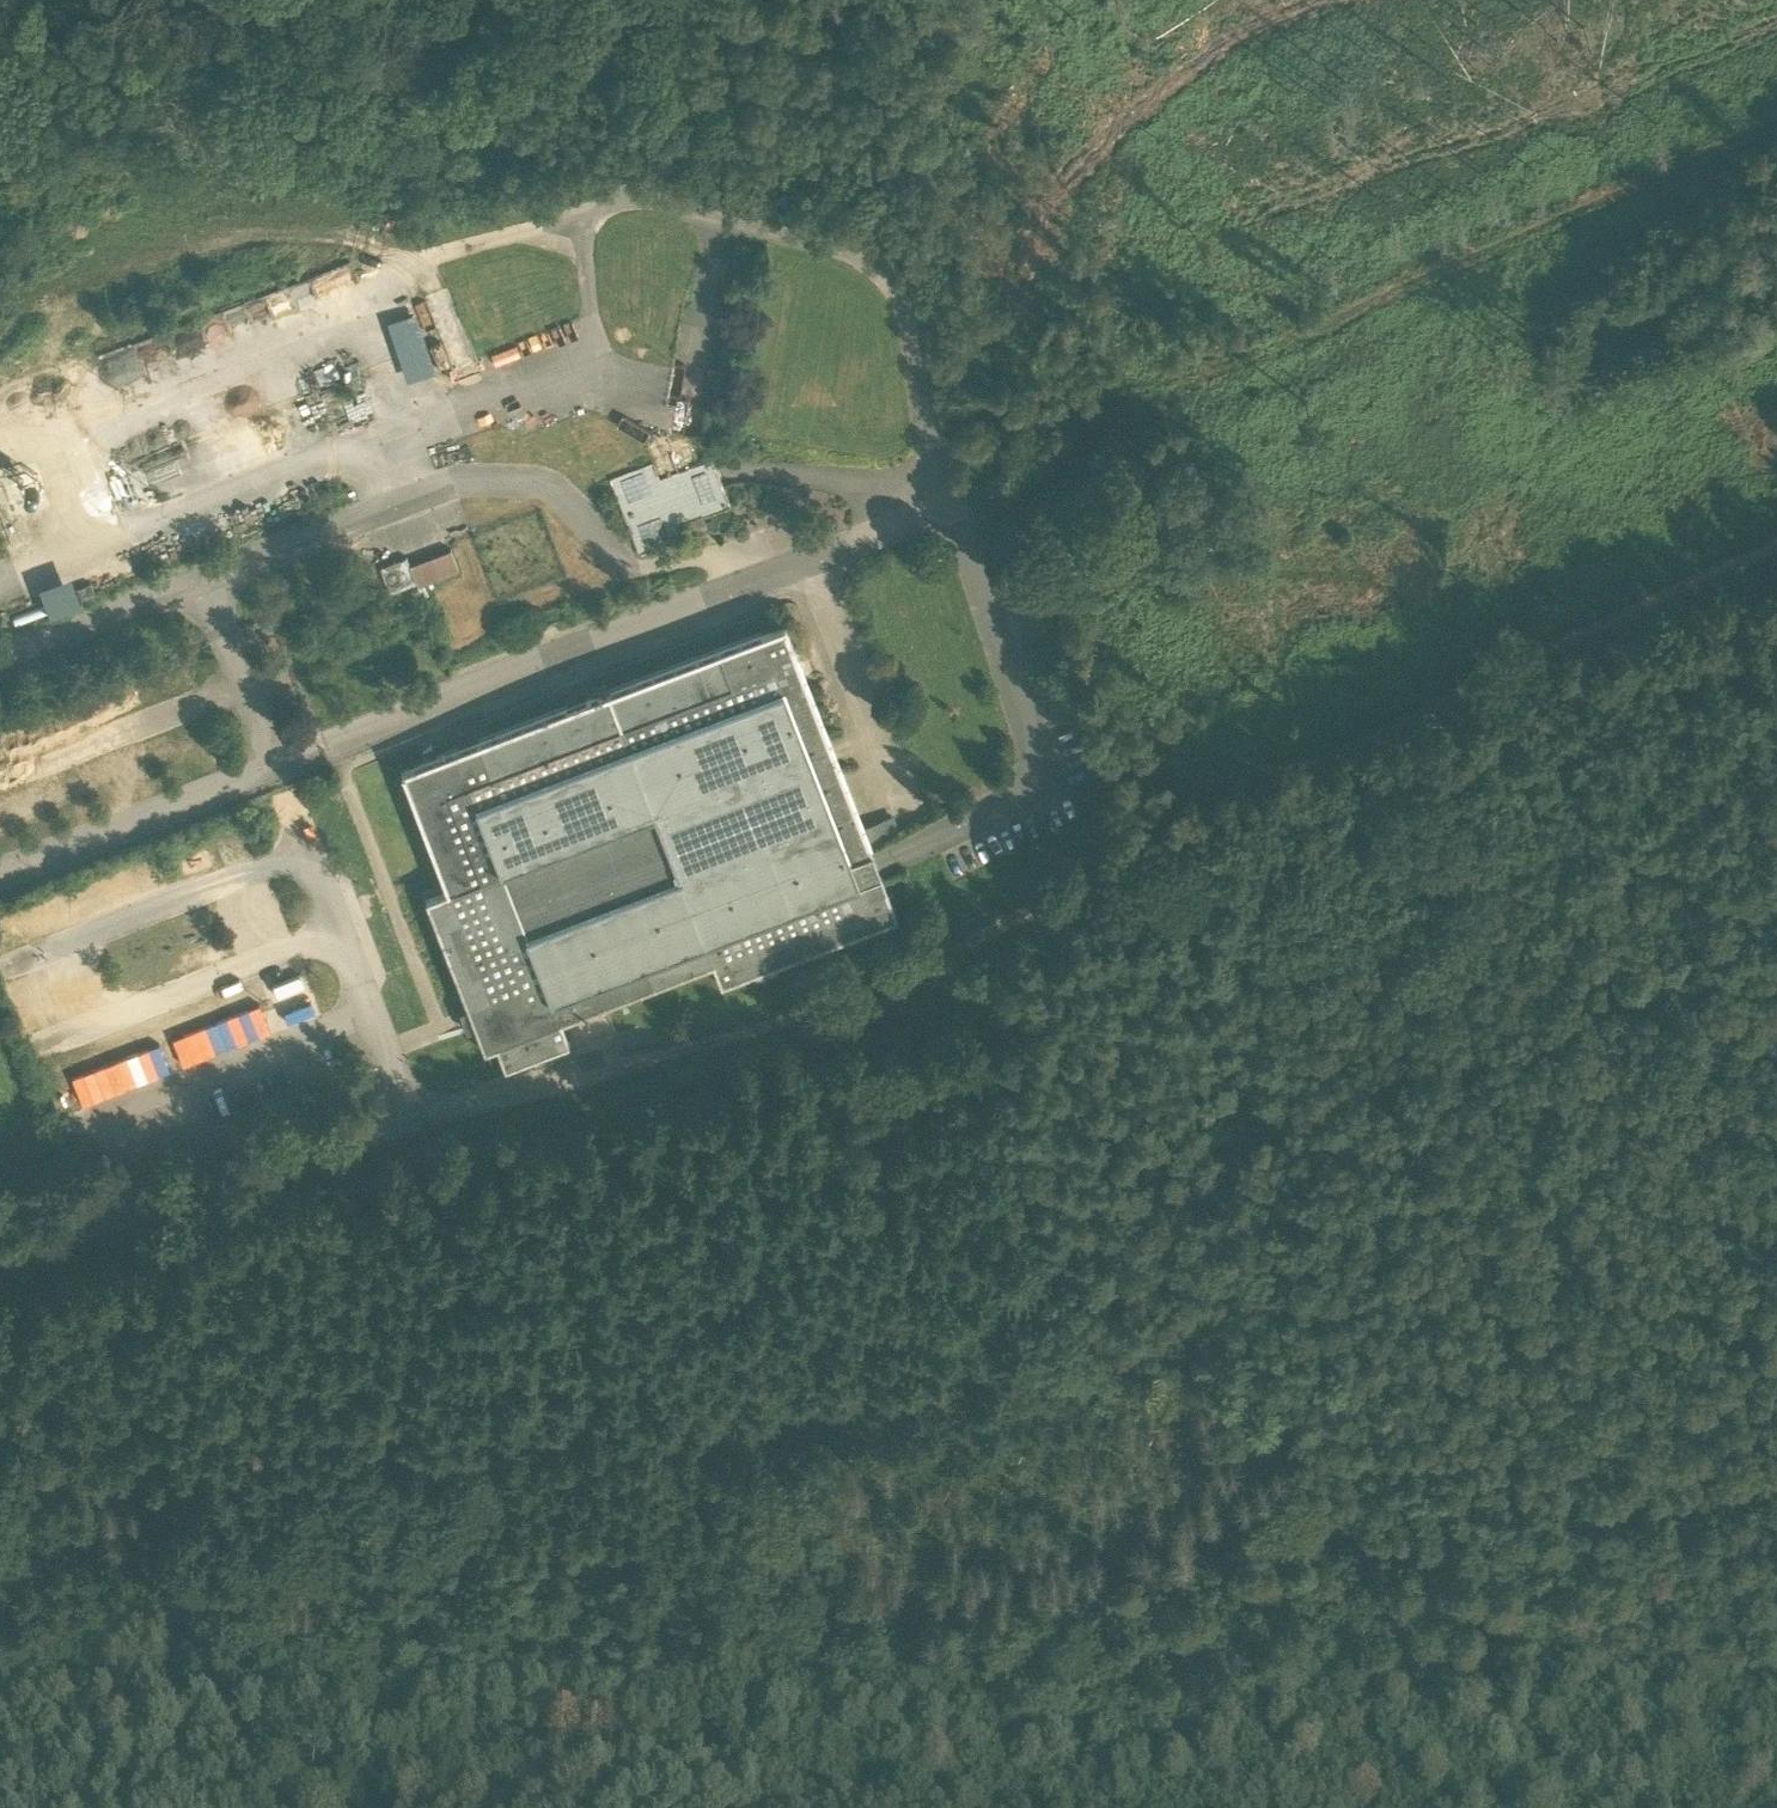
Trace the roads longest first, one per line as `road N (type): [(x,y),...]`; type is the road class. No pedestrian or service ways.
road 1 (track): [(413,1127),(903,979),(1391,730),(1776,546)]
road 2 (track): [(0,1700),(459,1736),(937,1807)]
road 3 (track): [(1776,136),(1037,459)]
road 4 (tertiary): [(0,1264),(413,1127)]

